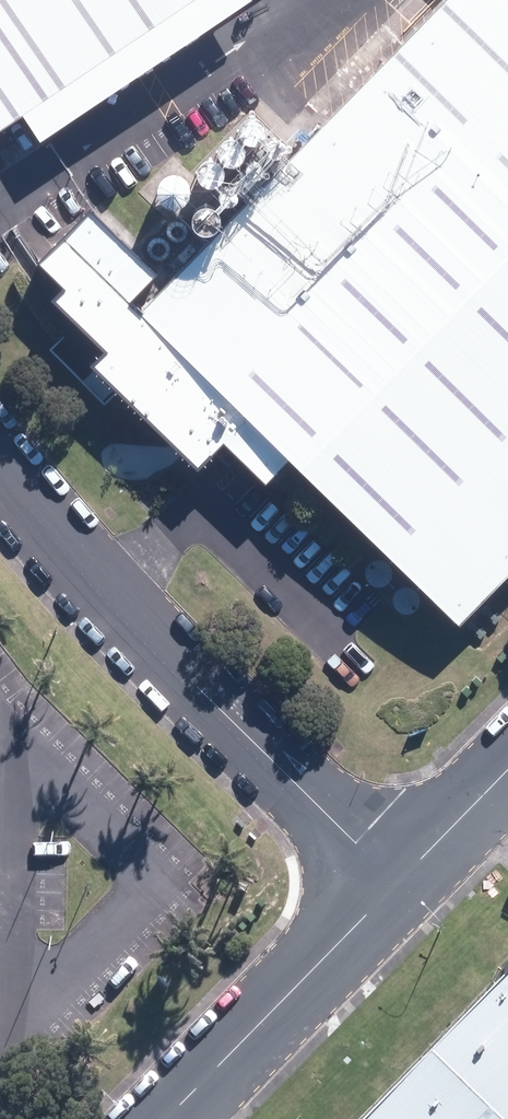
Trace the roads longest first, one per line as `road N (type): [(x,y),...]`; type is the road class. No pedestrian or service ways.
road 1 (residential): [(0,470),(200,690),(397,884)]
road 2 (tertiary): [(165,1118),(397,884)]
road 3 (tertiary): [(397,884),(507,770)]

